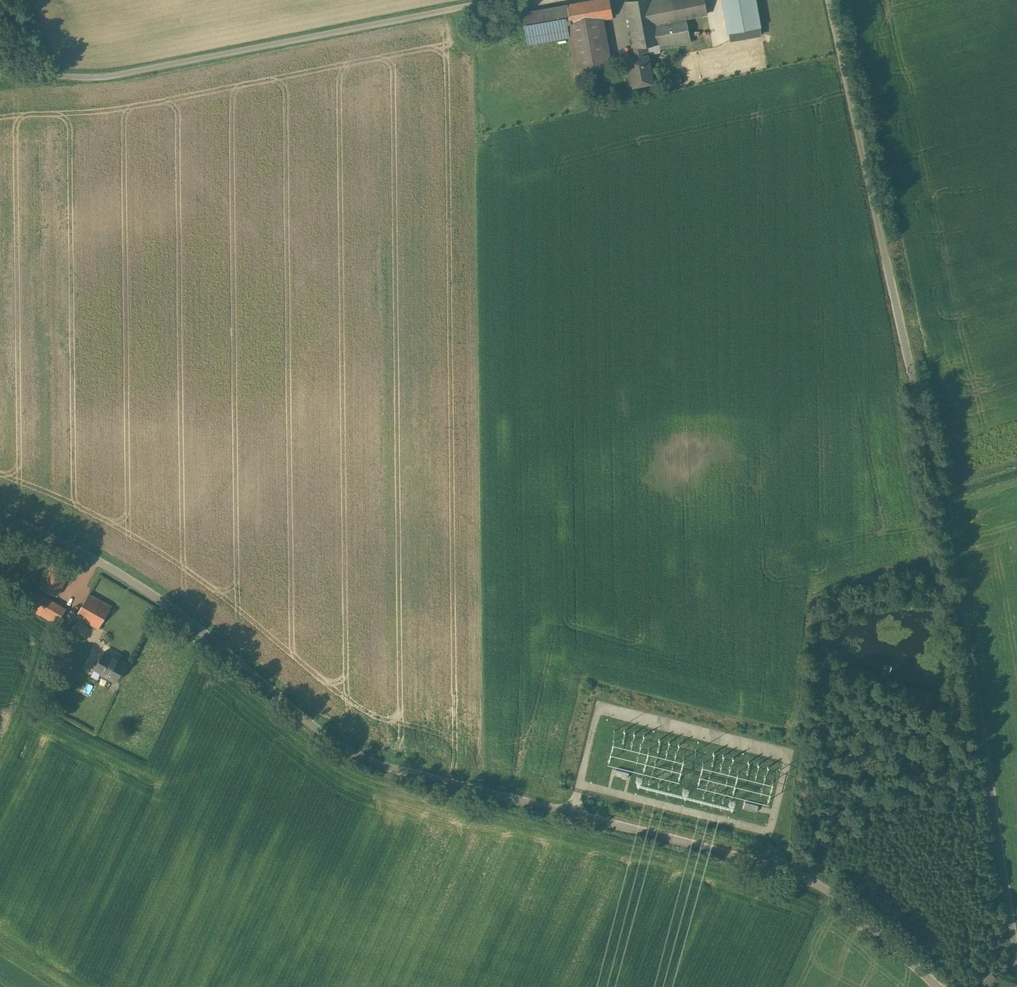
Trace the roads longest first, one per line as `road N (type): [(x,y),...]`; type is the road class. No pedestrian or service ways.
road 1 (unclassified): [(942,986),(823,887),(729,854),(358,753),(164,602),(0,516)]
road 2 (unclassified): [(829,0),(967,617),(1016,960)]
road 3 (unclassified): [(0,75),(108,77),(498,0)]

